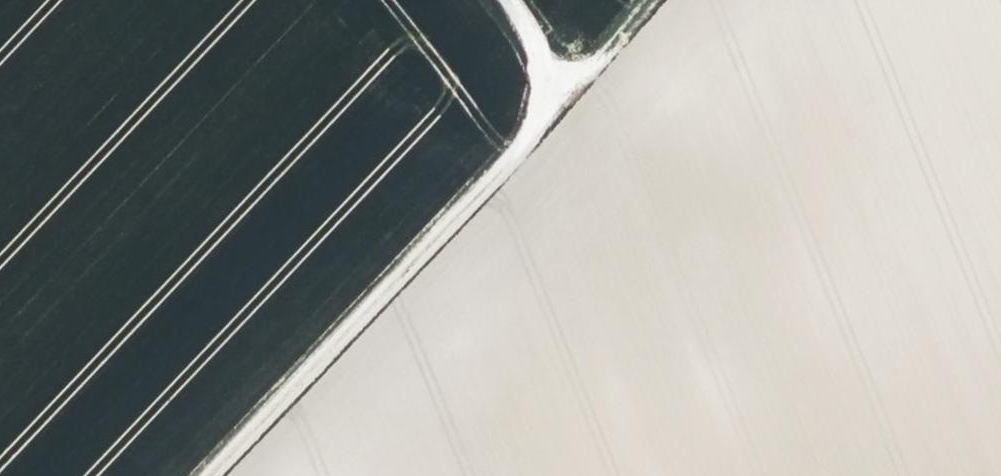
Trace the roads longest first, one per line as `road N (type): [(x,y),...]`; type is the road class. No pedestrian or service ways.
road 1 (track): [(206,475),(489,173),(531,111),(542,64),(506,0)]
road 2 (track): [(647,0),(587,67),(542,64)]

